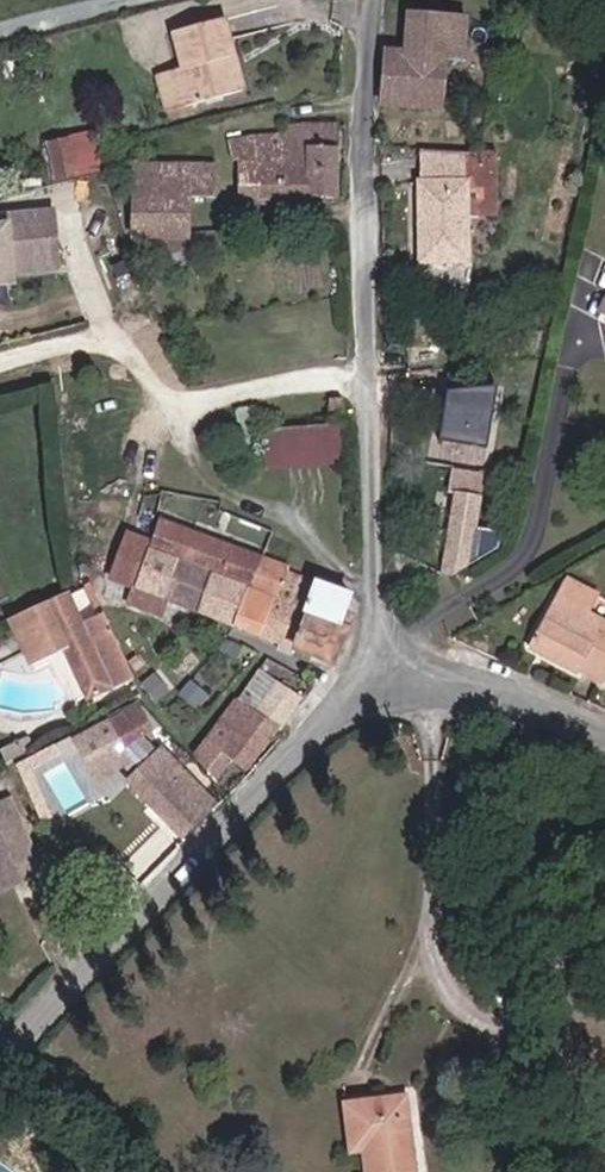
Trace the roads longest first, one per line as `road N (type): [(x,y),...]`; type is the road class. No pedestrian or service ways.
road 1 (residential): [(392,688),(376,593),(364,375),(364,138),(376,0)]
road 2 (residential): [(0,1064),(145,899),(289,755),(338,712),(392,688)]
road 3 (unclassified): [(604,736),(468,689),(392,688)]

